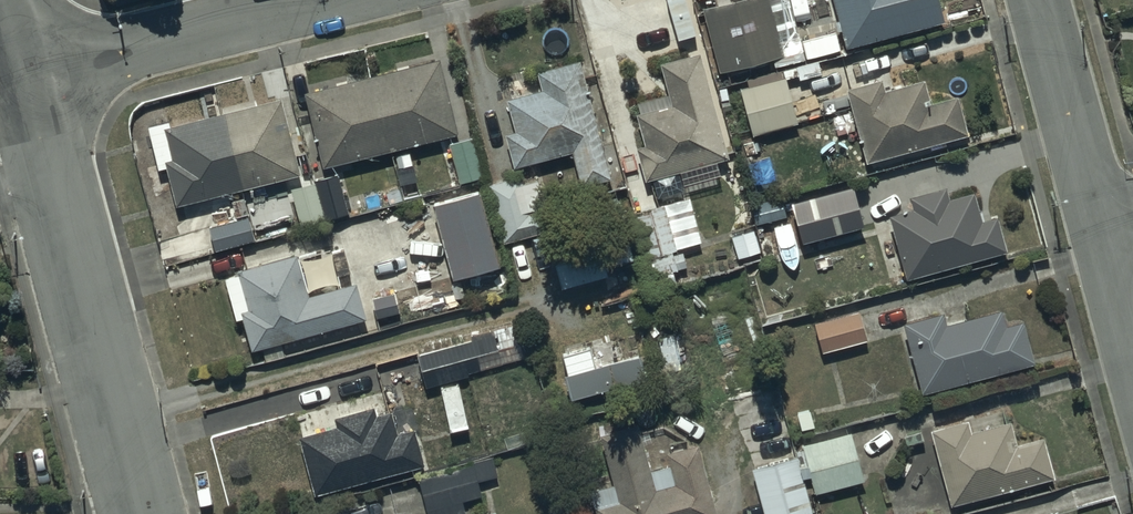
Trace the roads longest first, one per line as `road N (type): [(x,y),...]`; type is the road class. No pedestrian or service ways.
road 1 (residential): [(55,191),(140,513)]
road 2 (residential): [(26,79),(340,0)]
road 3 (residential): [(1102,222),(1037,0)]
road 4 (residential): [(1132,350),(1102,222)]

